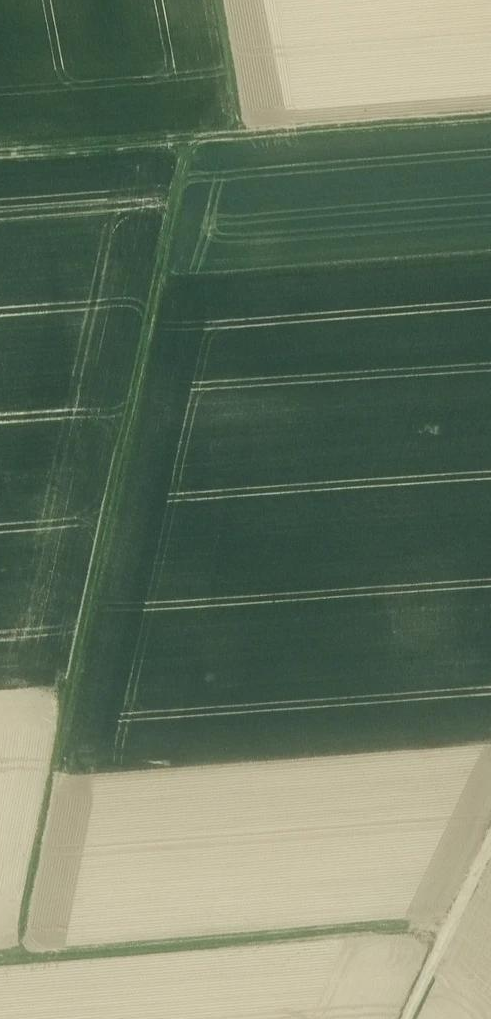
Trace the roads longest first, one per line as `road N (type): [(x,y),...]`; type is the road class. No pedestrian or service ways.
road 1 (track): [(203,159),(31,988)]
road 2 (track): [(0,173),(490,133)]
road 3 (track): [(438,951),(0,991)]
road 4 (track): [(407,1018),(490,842)]
road 5 (track): [(256,149),(230,0)]

